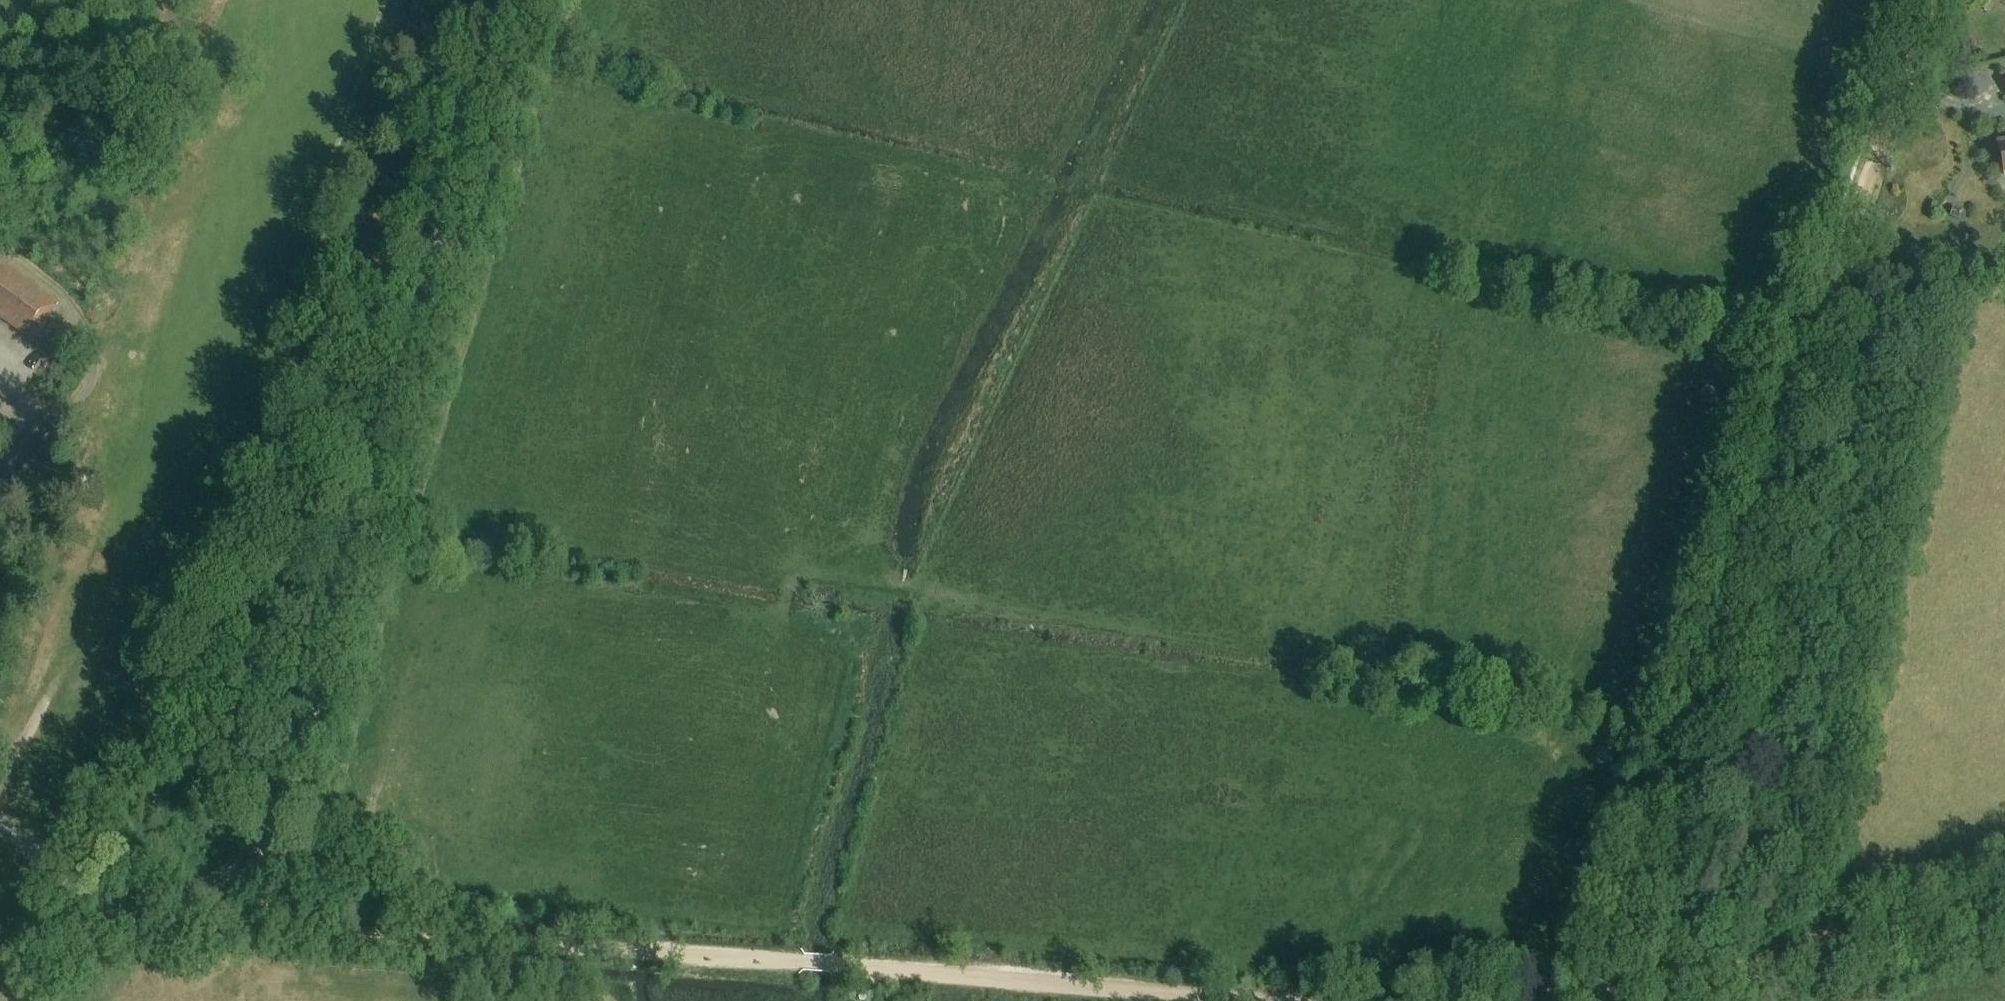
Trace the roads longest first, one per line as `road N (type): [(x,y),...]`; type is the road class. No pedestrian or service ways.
road 1 (unclassified): [(0,824),(85,887),(125,900),(172,898),(260,849),(517,0)]
road 2 (track): [(1266,1000),(299,925),(268,896),(260,849)]
road 3 (track): [(1612,998),(1621,935),(1654,822),(1931,0)]
road 4 (track): [(1612,998),(2004,908)]

